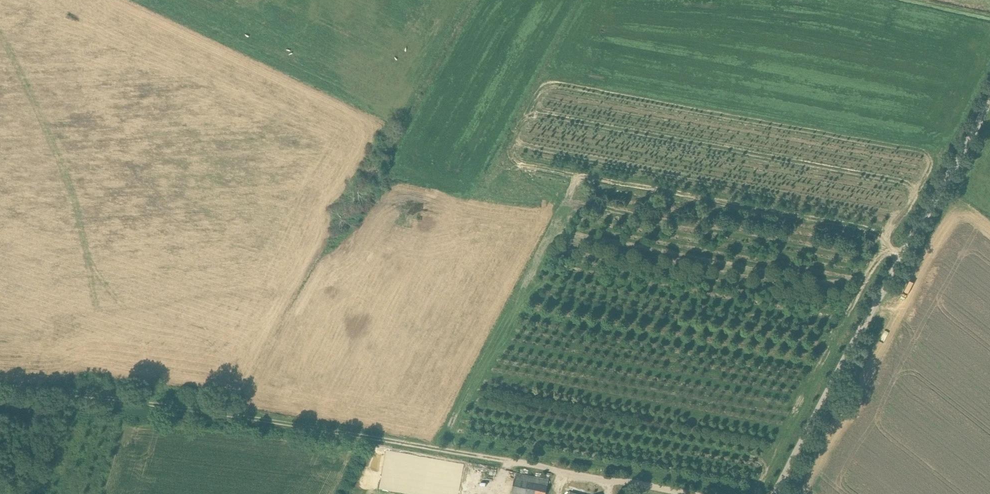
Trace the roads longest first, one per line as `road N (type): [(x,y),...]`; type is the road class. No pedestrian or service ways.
road 1 (track): [(705,493),(195,406),(0,384)]
road 2 (unclassified): [(773,493),(989,105)]

